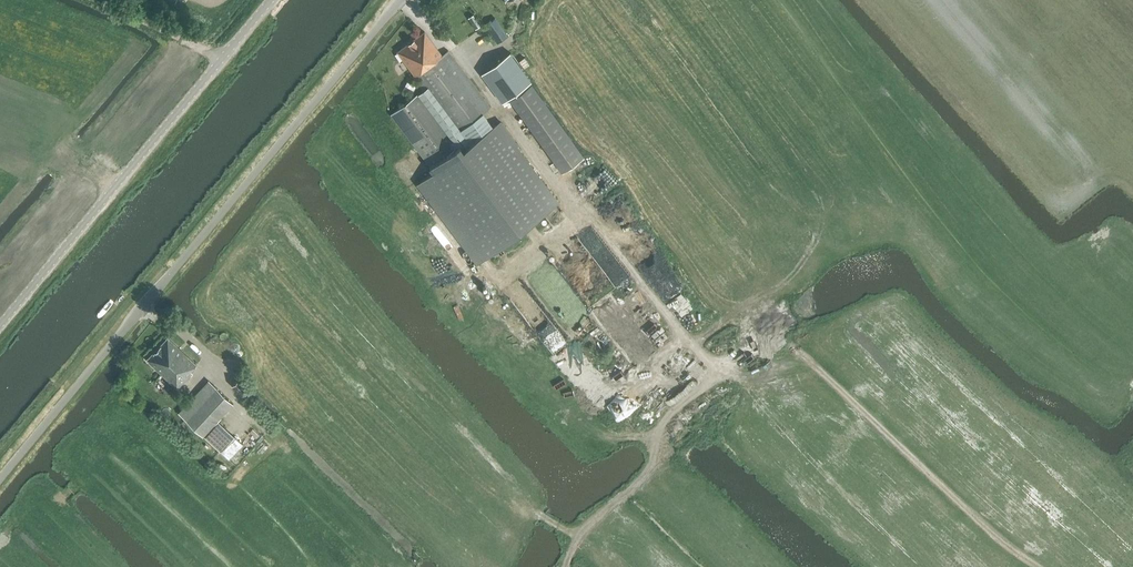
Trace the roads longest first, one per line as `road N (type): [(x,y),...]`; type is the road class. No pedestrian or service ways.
road 1 (track): [(1038,566),(794,350),(709,362),(438,26),(407,0)]
road 2 (tertiary): [(0,481),(400,0)]
road 3 (unclassified): [(0,330),(274,0)]
road 4 (track): [(577,534),(652,469),(658,430),(705,385),(716,363)]
road 5 (track): [(100,0),(224,60)]

